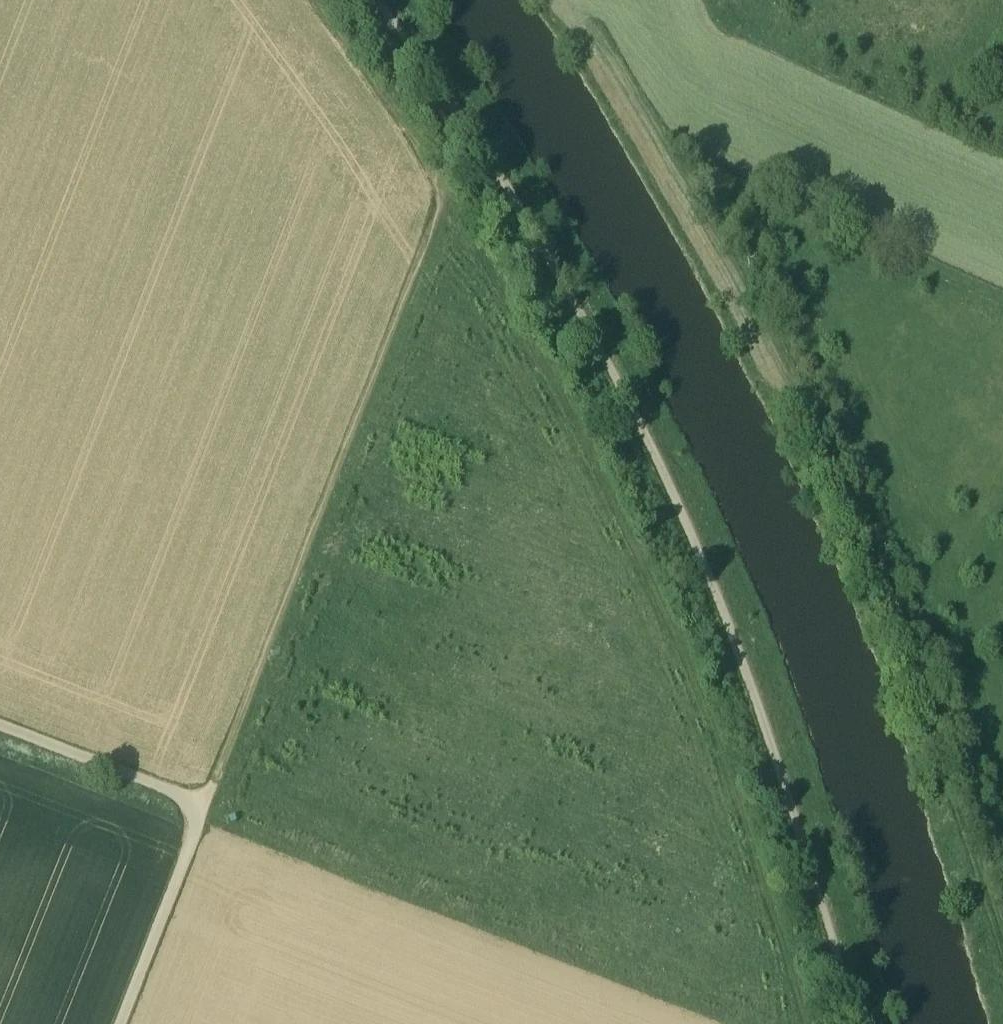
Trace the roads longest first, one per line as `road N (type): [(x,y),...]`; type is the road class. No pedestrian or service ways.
road 1 (track): [(300,0),(460,205),(692,642),(816,1023)]
road 2 (track): [(871,1023),(708,536),(521,197),(385,0)]
road 3 (track): [(201,805),(460,205)]
road 4 (track): [(201,805),(118,1023)]
road 5 (track): [(0,726),(201,805)]

